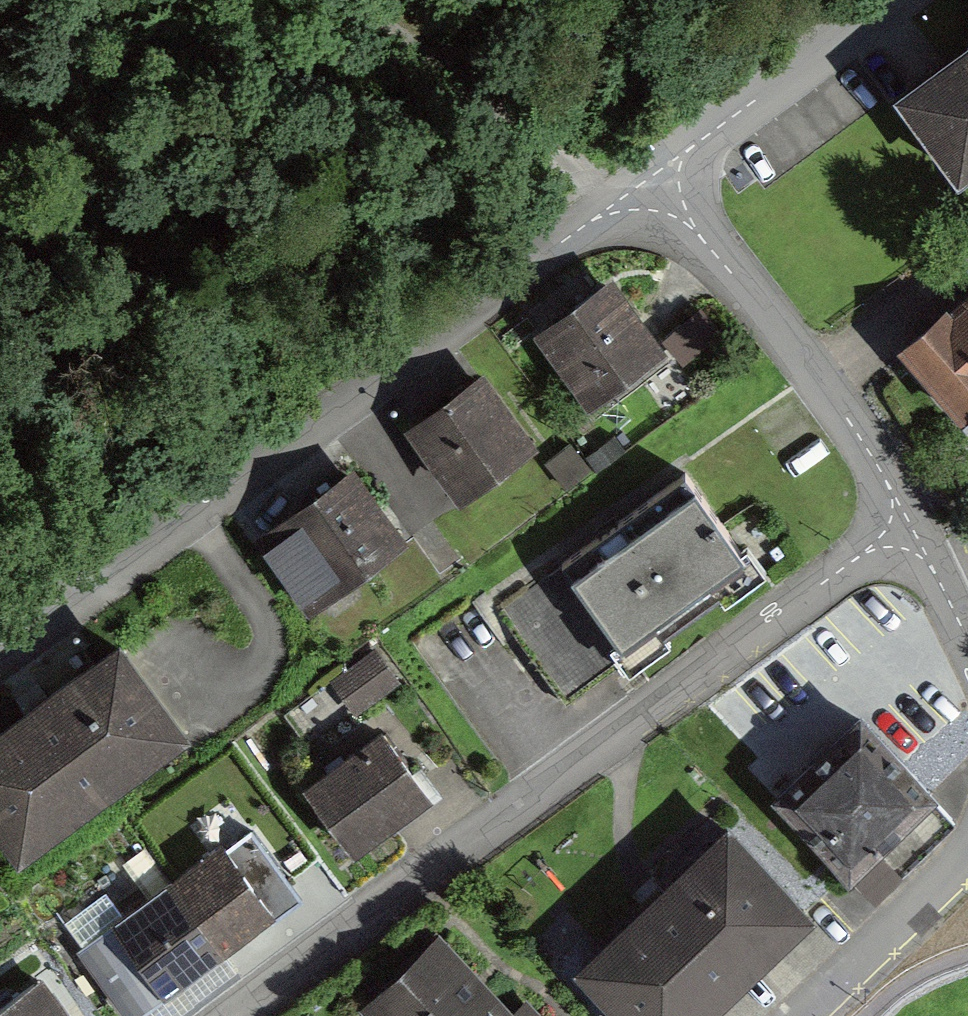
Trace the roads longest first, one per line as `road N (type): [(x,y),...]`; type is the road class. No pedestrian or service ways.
road 1 (residential): [(219,1015),(898,534)]
road 2 (residential): [(660,194),(600,215),(0,647)]
road 3 (residential): [(898,534),(893,493),(827,390),(660,194)]
road 4 (track): [(347,0),(566,167),(600,215)]
road 5 (residential): [(894,0),(695,142),(660,194)]
road 6 (residential): [(967,844),(799,1015)]
road 7 (residential): [(967,639),(931,566),(898,534)]

